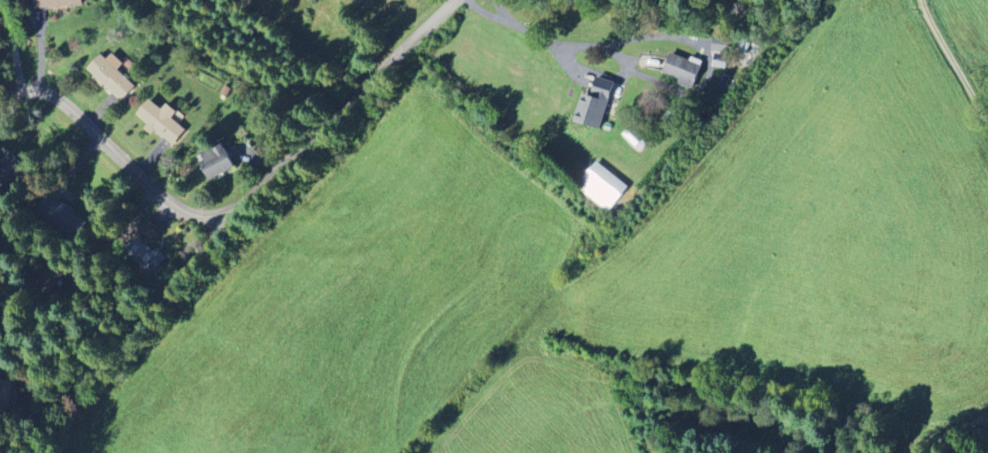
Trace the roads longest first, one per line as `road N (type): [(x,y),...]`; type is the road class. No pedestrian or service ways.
road 1 (residential): [(0,110),(20,94),(57,101),(180,210),(218,220),(272,197),(453,0)]
road 2 (residential): [(272,197),(42,421),(40,452)]

